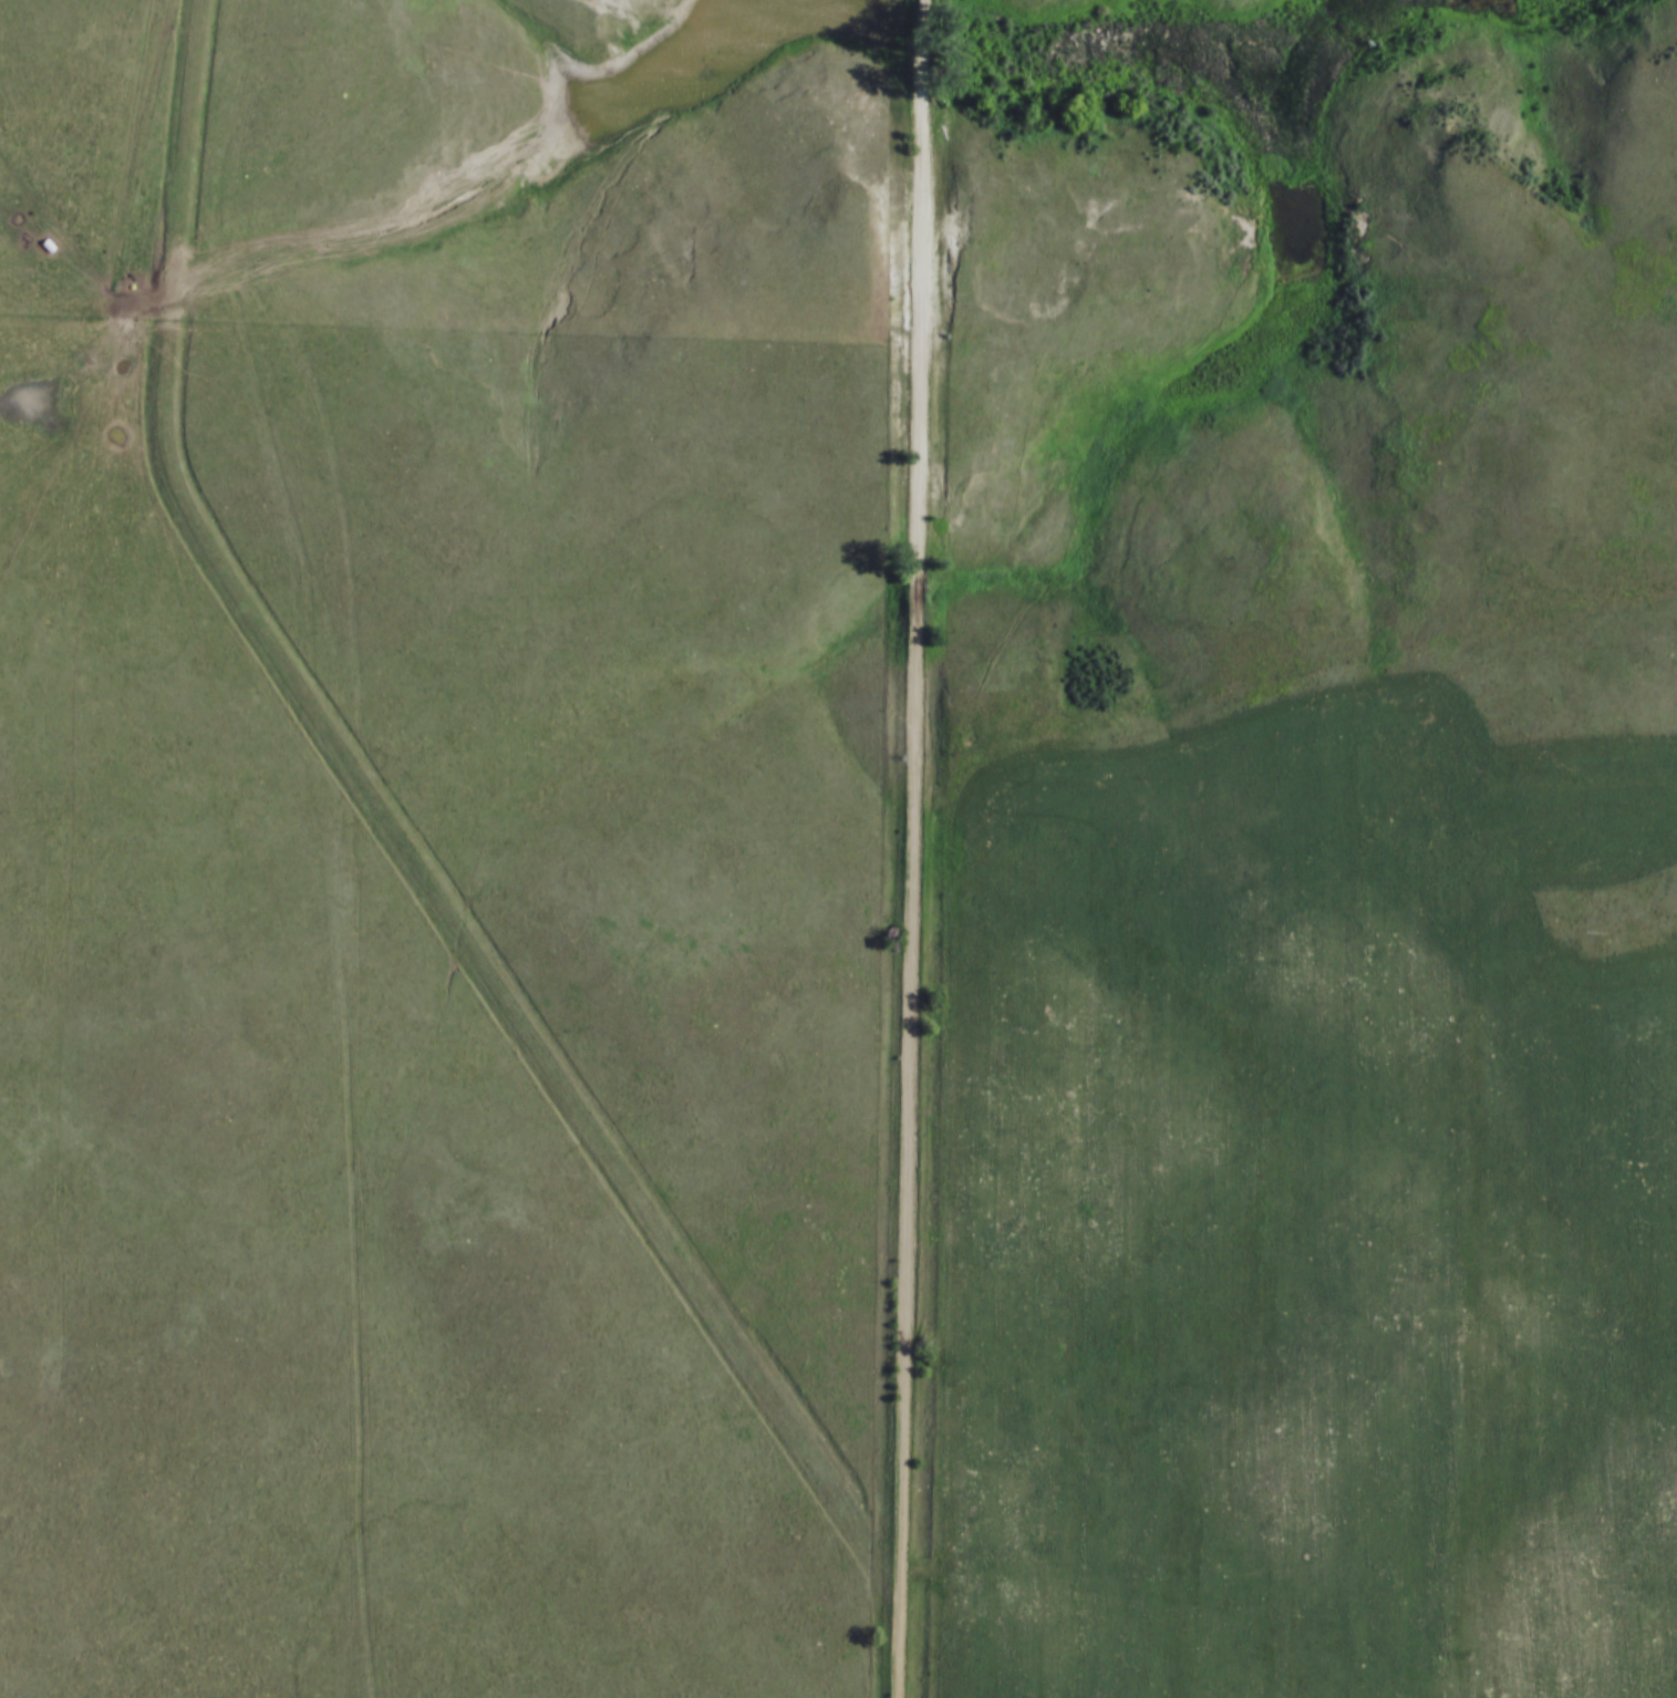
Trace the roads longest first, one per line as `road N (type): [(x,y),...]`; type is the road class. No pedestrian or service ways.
road 1 (residential): [(899,1697),(929,0)]

